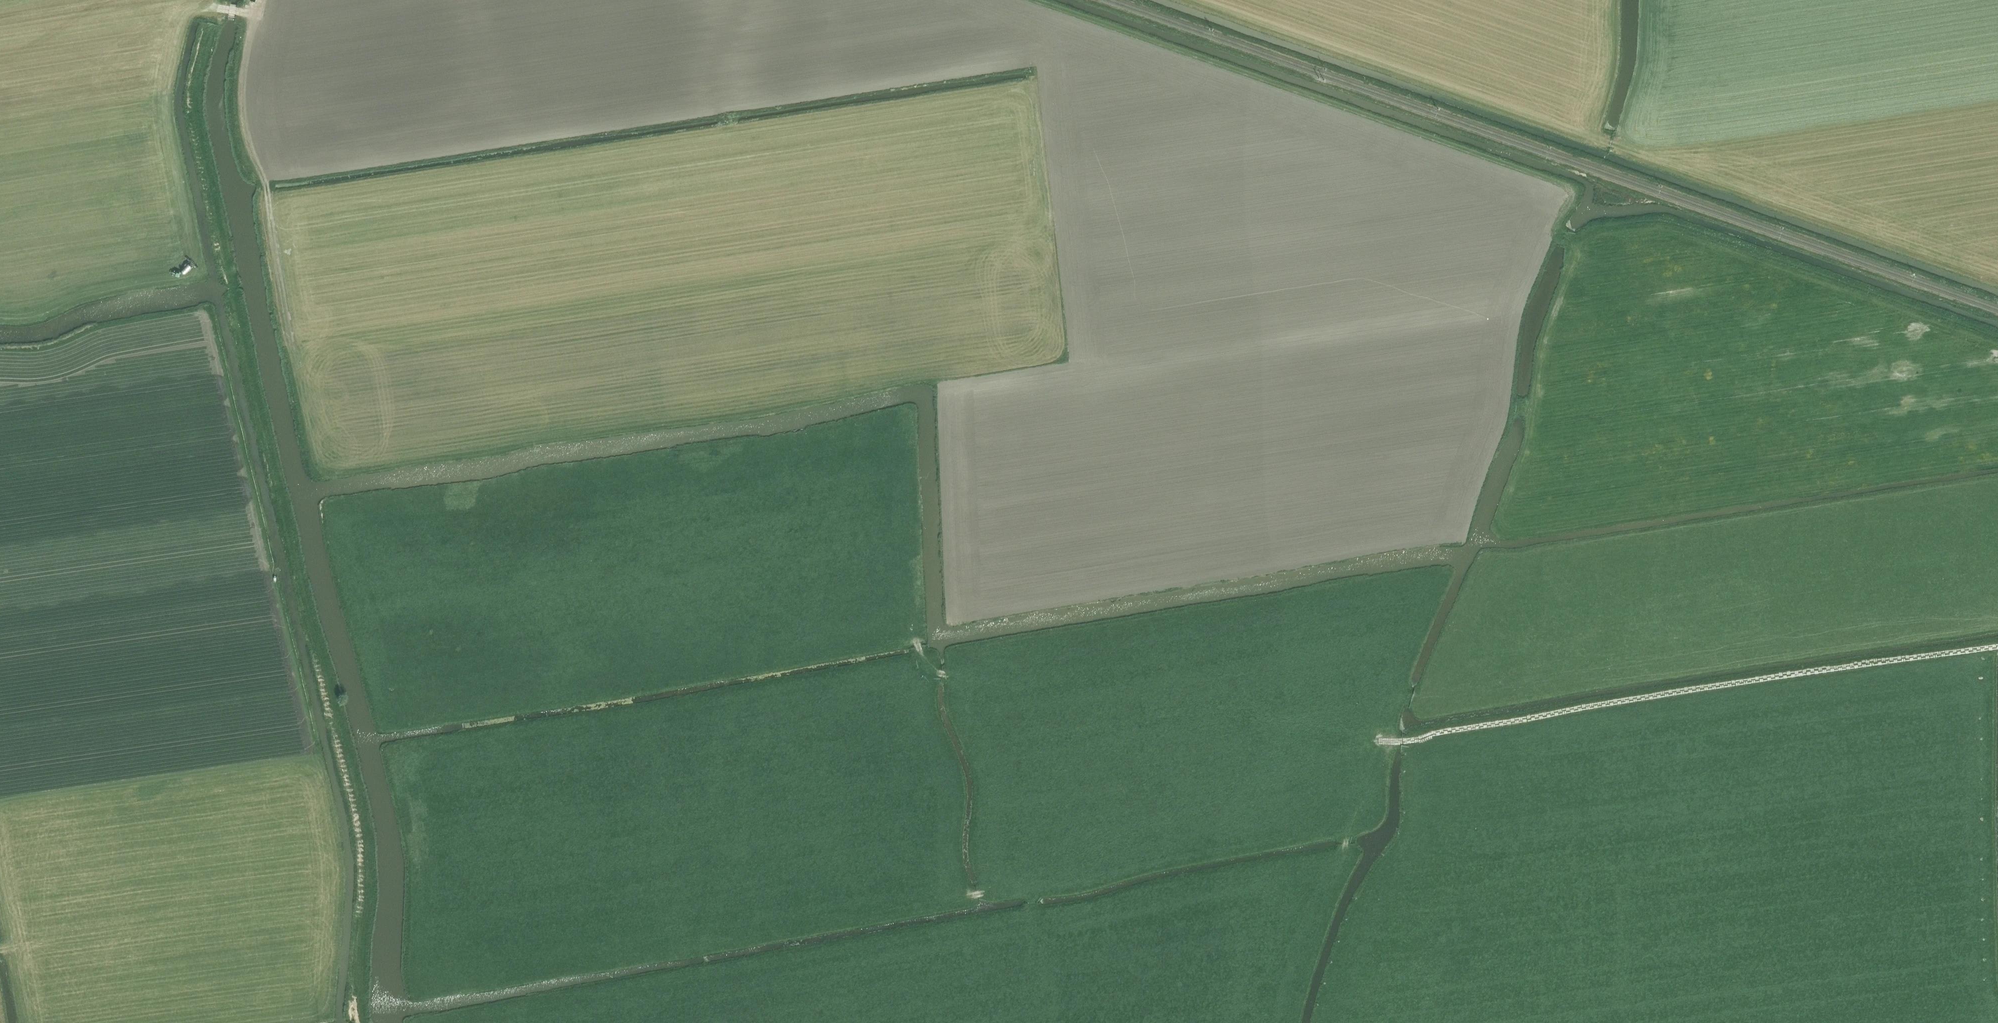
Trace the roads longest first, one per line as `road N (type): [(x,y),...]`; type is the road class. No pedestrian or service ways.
road 1 (track): [(1339,857),(1383,743),(1997,651)]
road 2 (track): [(290,339),(267,184),(239,113),(249,12)]

